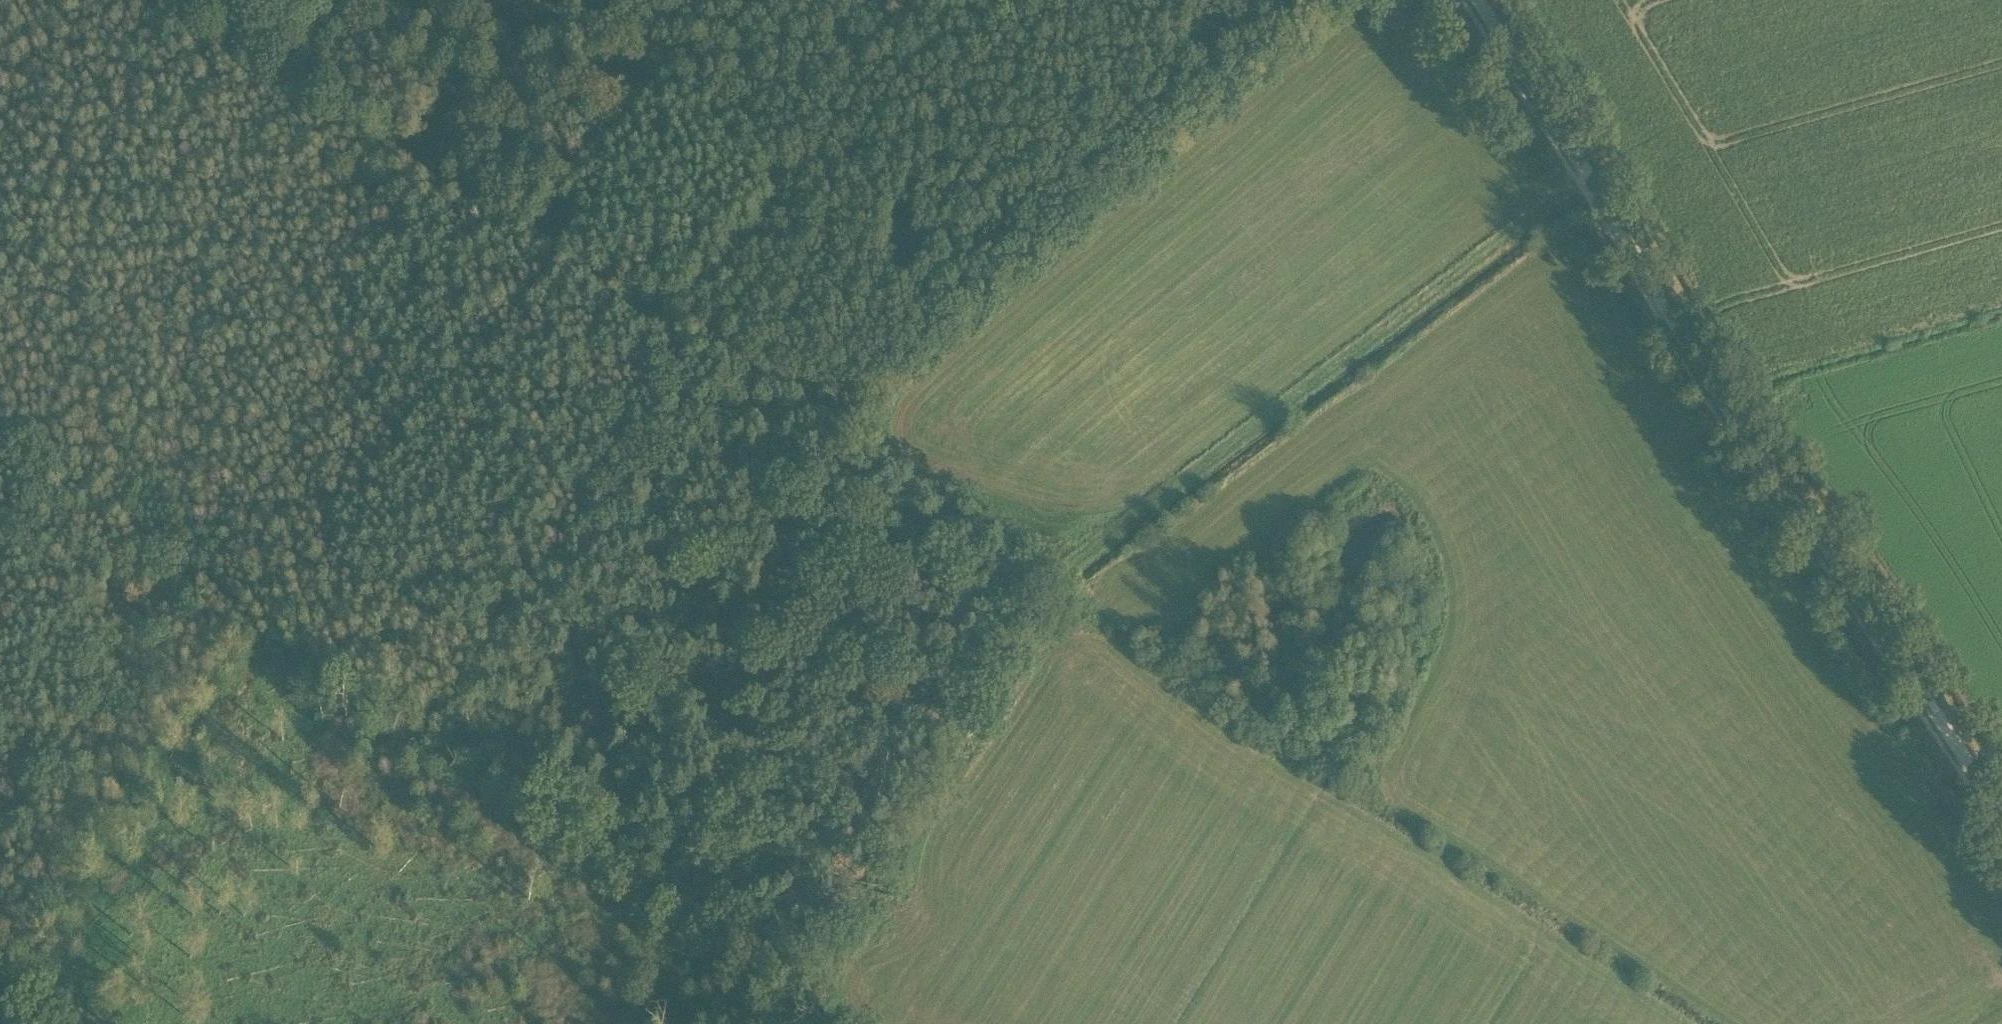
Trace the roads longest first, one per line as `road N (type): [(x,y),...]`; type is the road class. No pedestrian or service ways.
road 1 (track): [(1481,0),(1739,429),(2001,816)]

